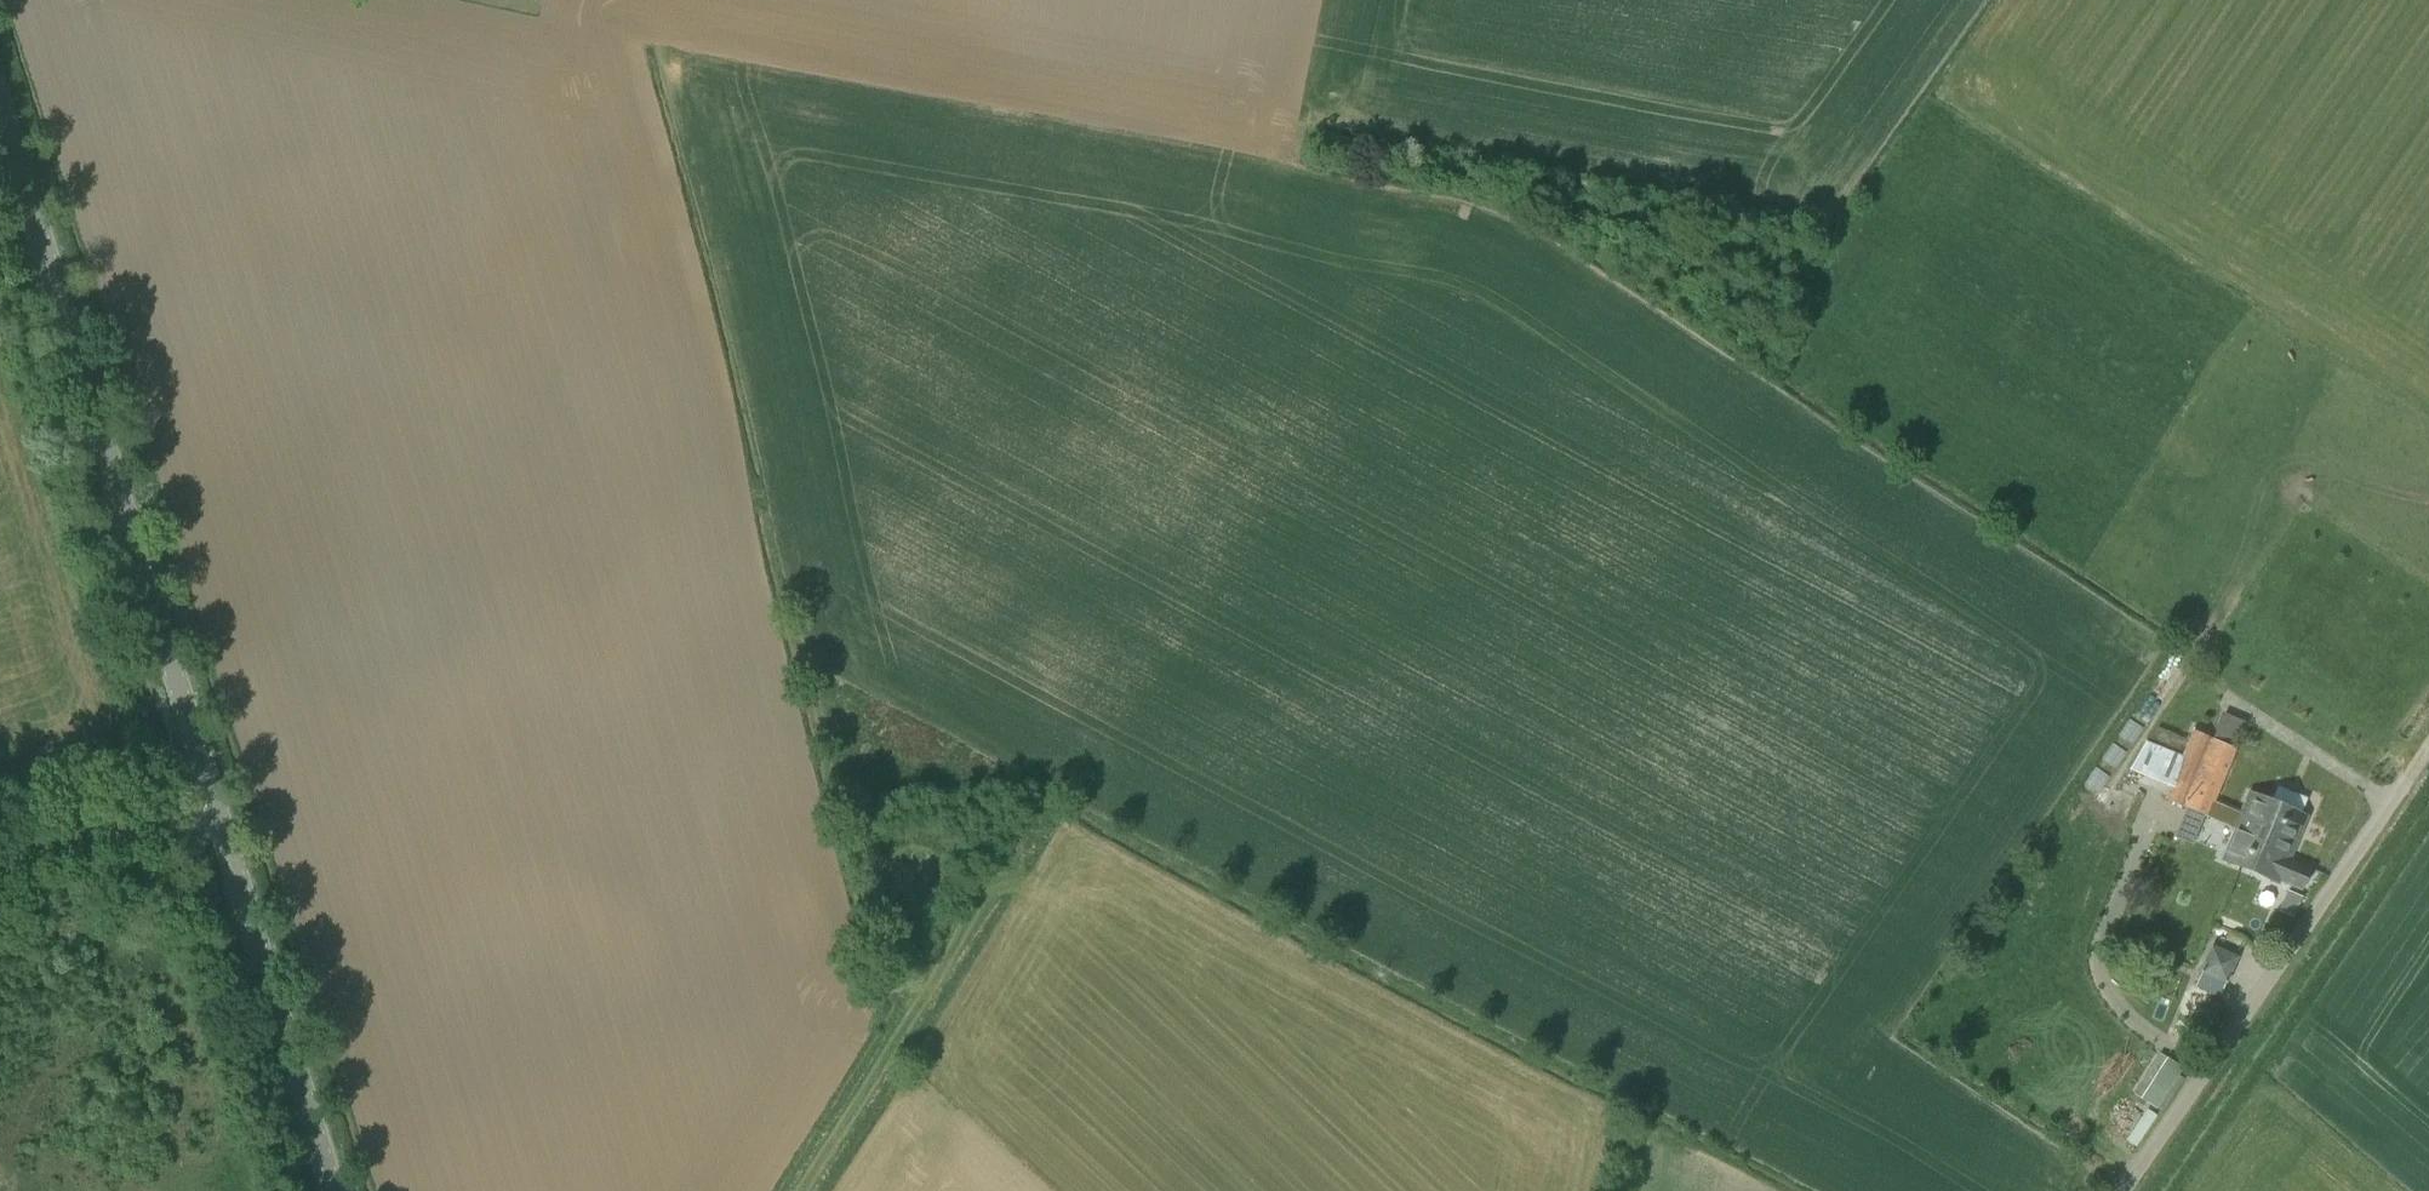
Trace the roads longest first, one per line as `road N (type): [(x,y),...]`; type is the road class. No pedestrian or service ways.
road 1 (tertiary): [(334,1190),(0,112)]
road 2 (unclassified): [(2117,1190),(2417,764)]
road 3 (track): [(0,859),(219,808)]

